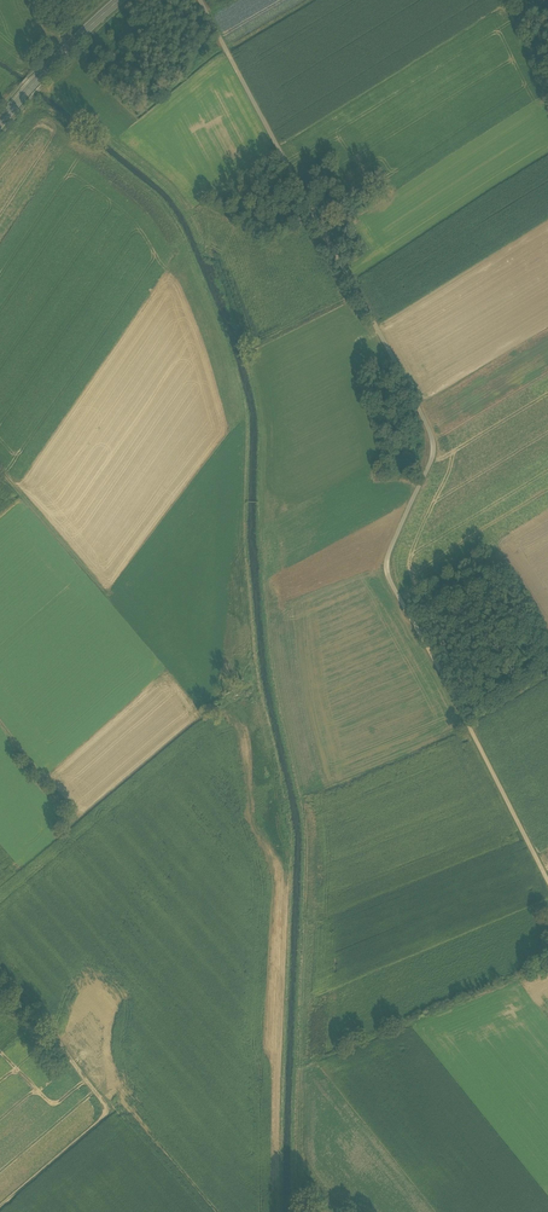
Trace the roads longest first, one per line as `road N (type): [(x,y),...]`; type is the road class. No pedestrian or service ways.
road 1 (unclassified): [(200,0),(434,434),(436,451),(387,557),(390,579),(547,878)]
road 2 (track): [(0,970),(105,1111),(0,1206)]
road 3 (secondary): [(119,0),(0,124)]
road 4 (track): [(107,596),(0,469)]
road 5 (track): [(72,823),(0,723)]

